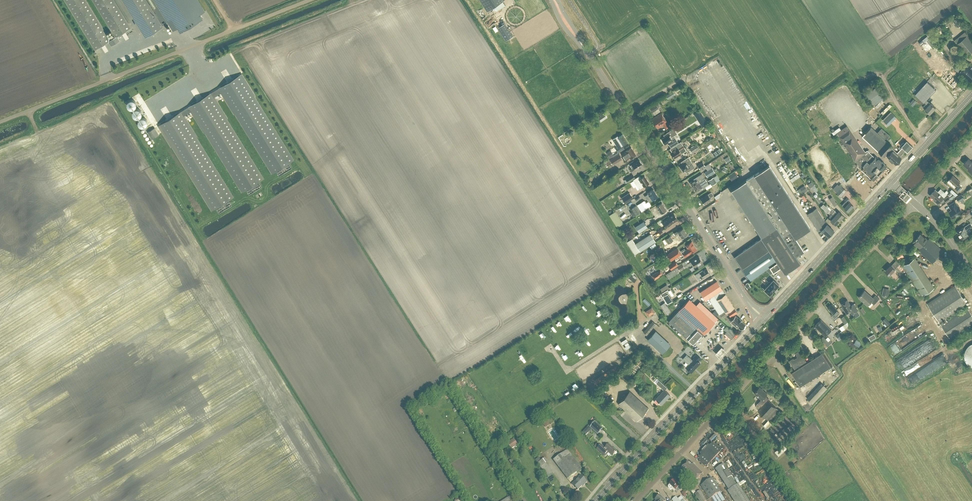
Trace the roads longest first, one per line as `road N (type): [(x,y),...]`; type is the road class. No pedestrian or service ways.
road 1 (unclassified): [(635,500),(915,202)]
road 2 (unclassified): [(0,122),(308,0)]
road 3 (primary): [(765,317),(589,55)]
road 4 (secondary): [(595,500),(765,317)]
road 5 (primary): [(765,317),(892,181)]

